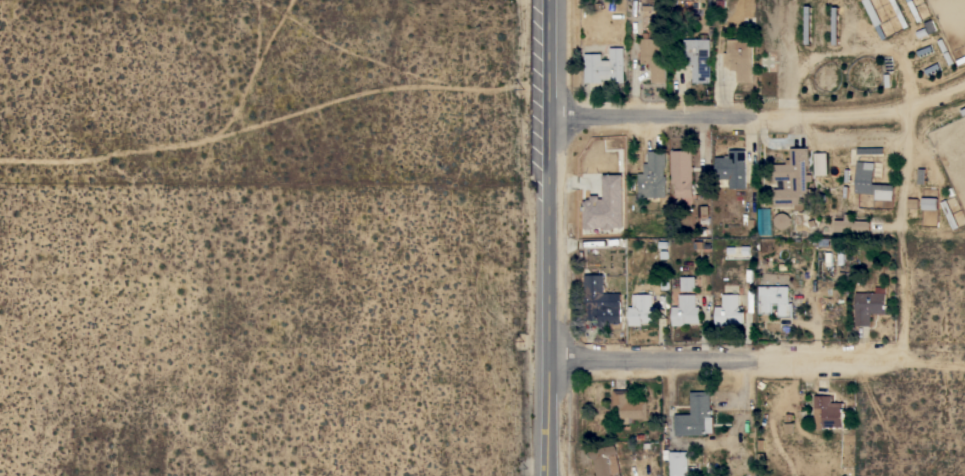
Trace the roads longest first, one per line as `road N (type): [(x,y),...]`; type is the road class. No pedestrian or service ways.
road 1 (secondary): [(548,475),(552,0)]

